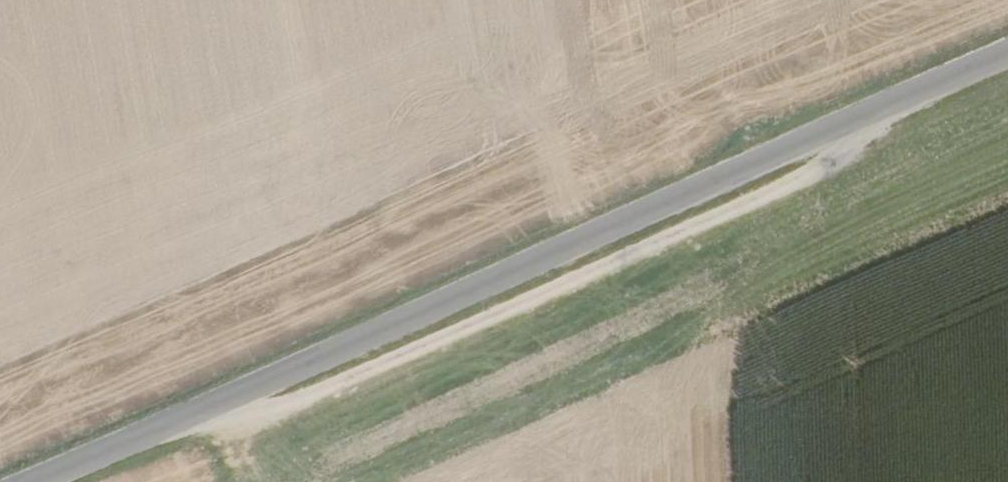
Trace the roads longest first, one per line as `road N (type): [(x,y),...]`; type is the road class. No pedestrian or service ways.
road 1 (tertiary): [(1007,52),(20,481)]
road 2 (track): [(203,407),(265,414),(850,155),(894,101)]

